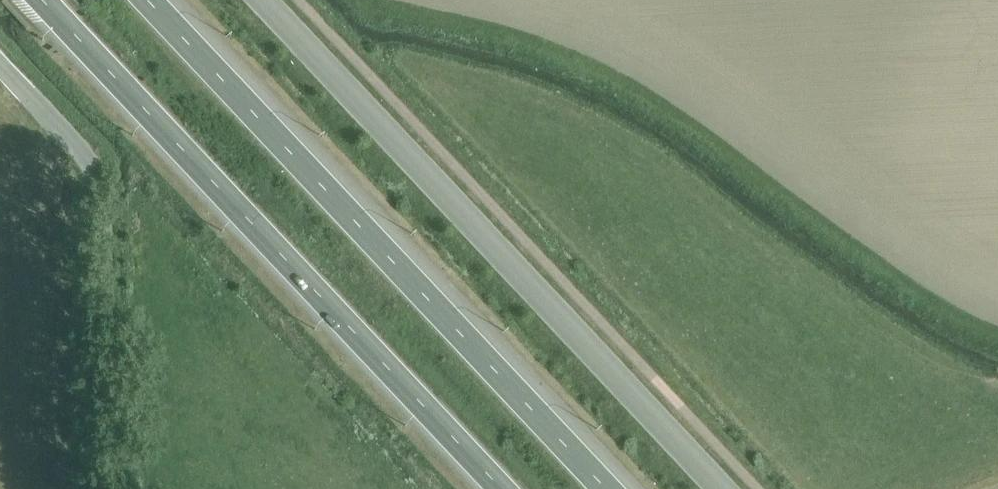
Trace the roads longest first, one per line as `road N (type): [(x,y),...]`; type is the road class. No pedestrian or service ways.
road 1 (trunk): [(44,0),(504,488)]
road 2 (trunk): [(607,488),(151,0)]
road 3 (unclassified): [(715,488),(262,0)]
road 4 (unclassified): [(0,61),(79,146),(104,192),(119,488)]

